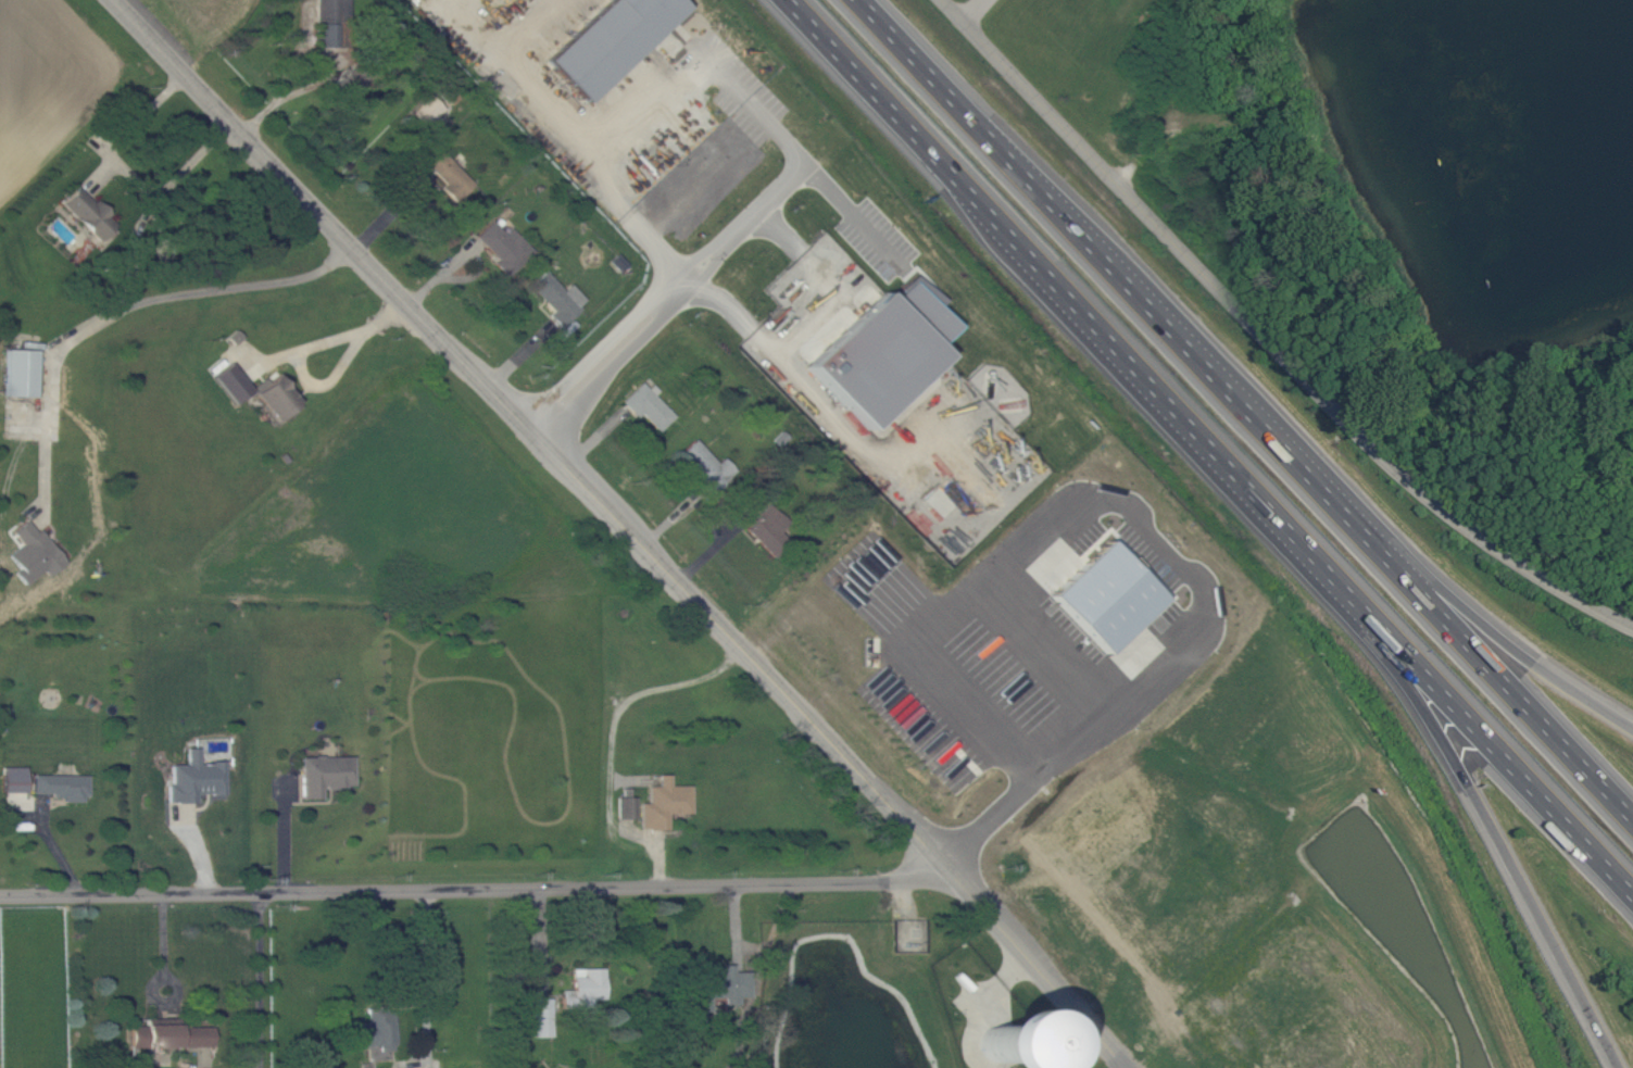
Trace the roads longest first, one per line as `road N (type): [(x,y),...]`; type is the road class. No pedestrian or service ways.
road 1 (tertiary): [(1138,1067),(115,0)]
road 2 (motorway): [(786,0),(1632,901)]
road 3 (motorway): [(1632,816),(865,0)]
road 4 (residential): [(0,898),(958,879)]
road 5 (residential): [(1632,630),(1494,550),(1379,454),(941,0)]
road 6 (motorway): [(1632,729),(1381,546)]
road 7 (motorway): [(1495,841),(1621,1067)]
road 8 (motorway): [(1383,637),(1495,841)]

